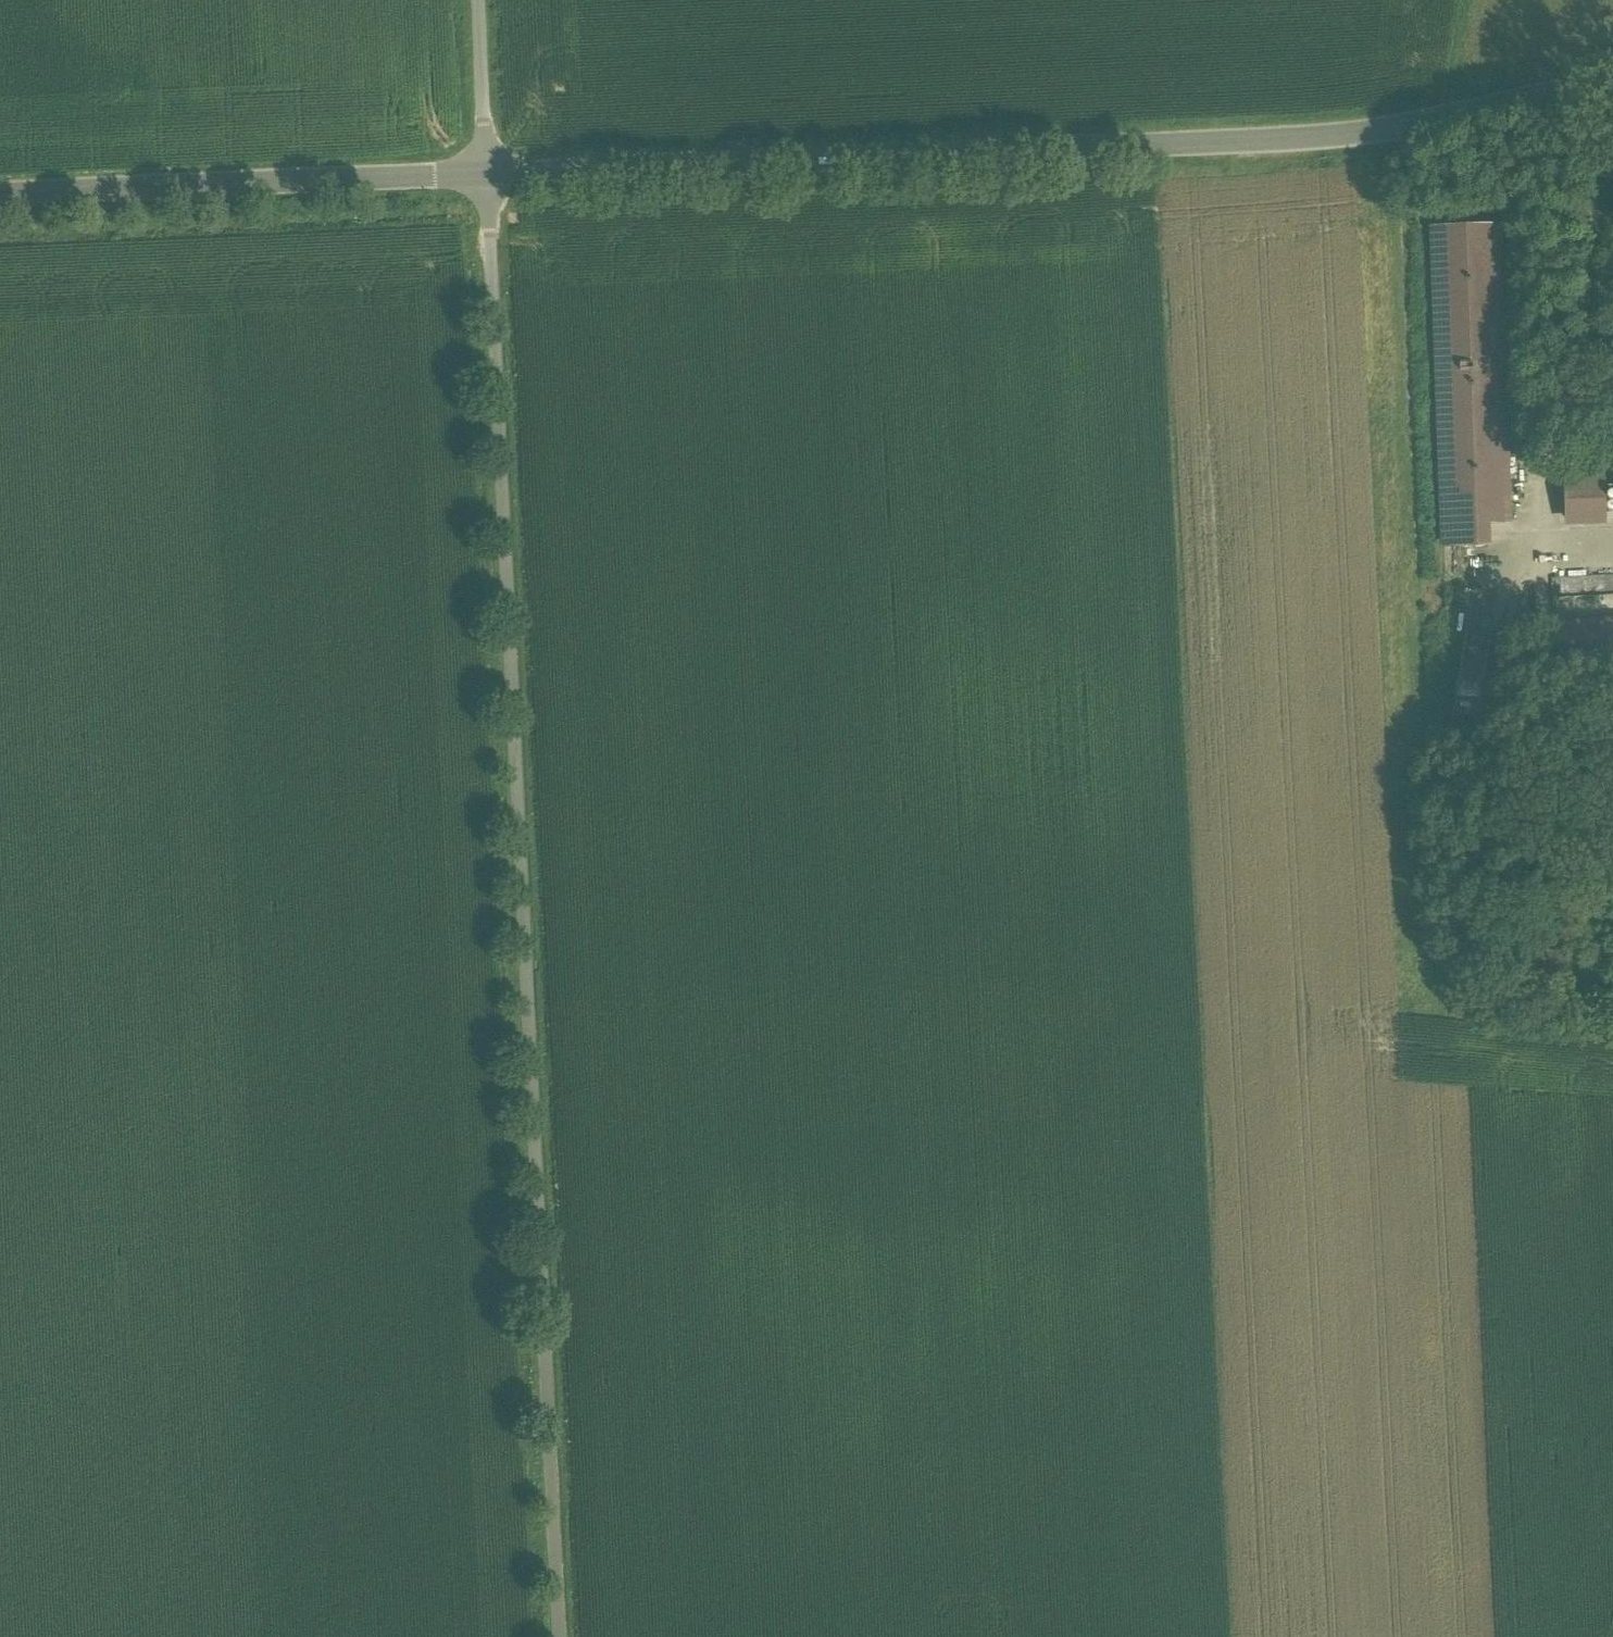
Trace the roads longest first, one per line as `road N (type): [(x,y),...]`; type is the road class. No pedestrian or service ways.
road 1 (residential): [(562,1636),(486,179)]
road 2 (unclassified): [(486,179),(1338,134),(1612,84)]
road 3 (track): [(1487,726),(1612,199)]
road 4 (unclassified): [(486,179),(0,196)]
road 5 (unclassified): [(486,179),(479,0)]

